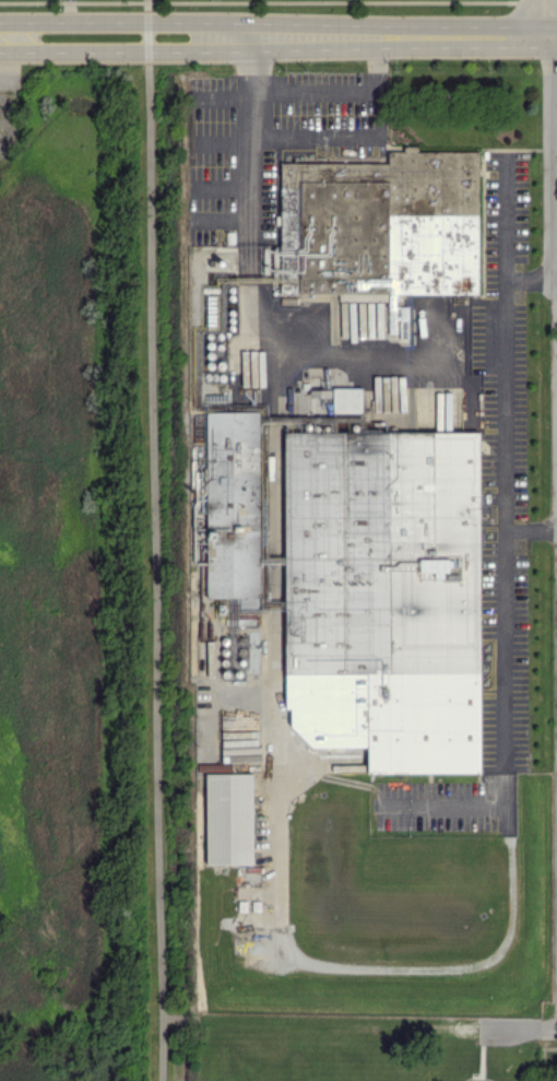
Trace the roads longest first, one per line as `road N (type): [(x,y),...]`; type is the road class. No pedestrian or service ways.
road 1 (tertiary): [(151,34),(556,35)]
road 2 (tertiary): [(0,34),(151,34)]

